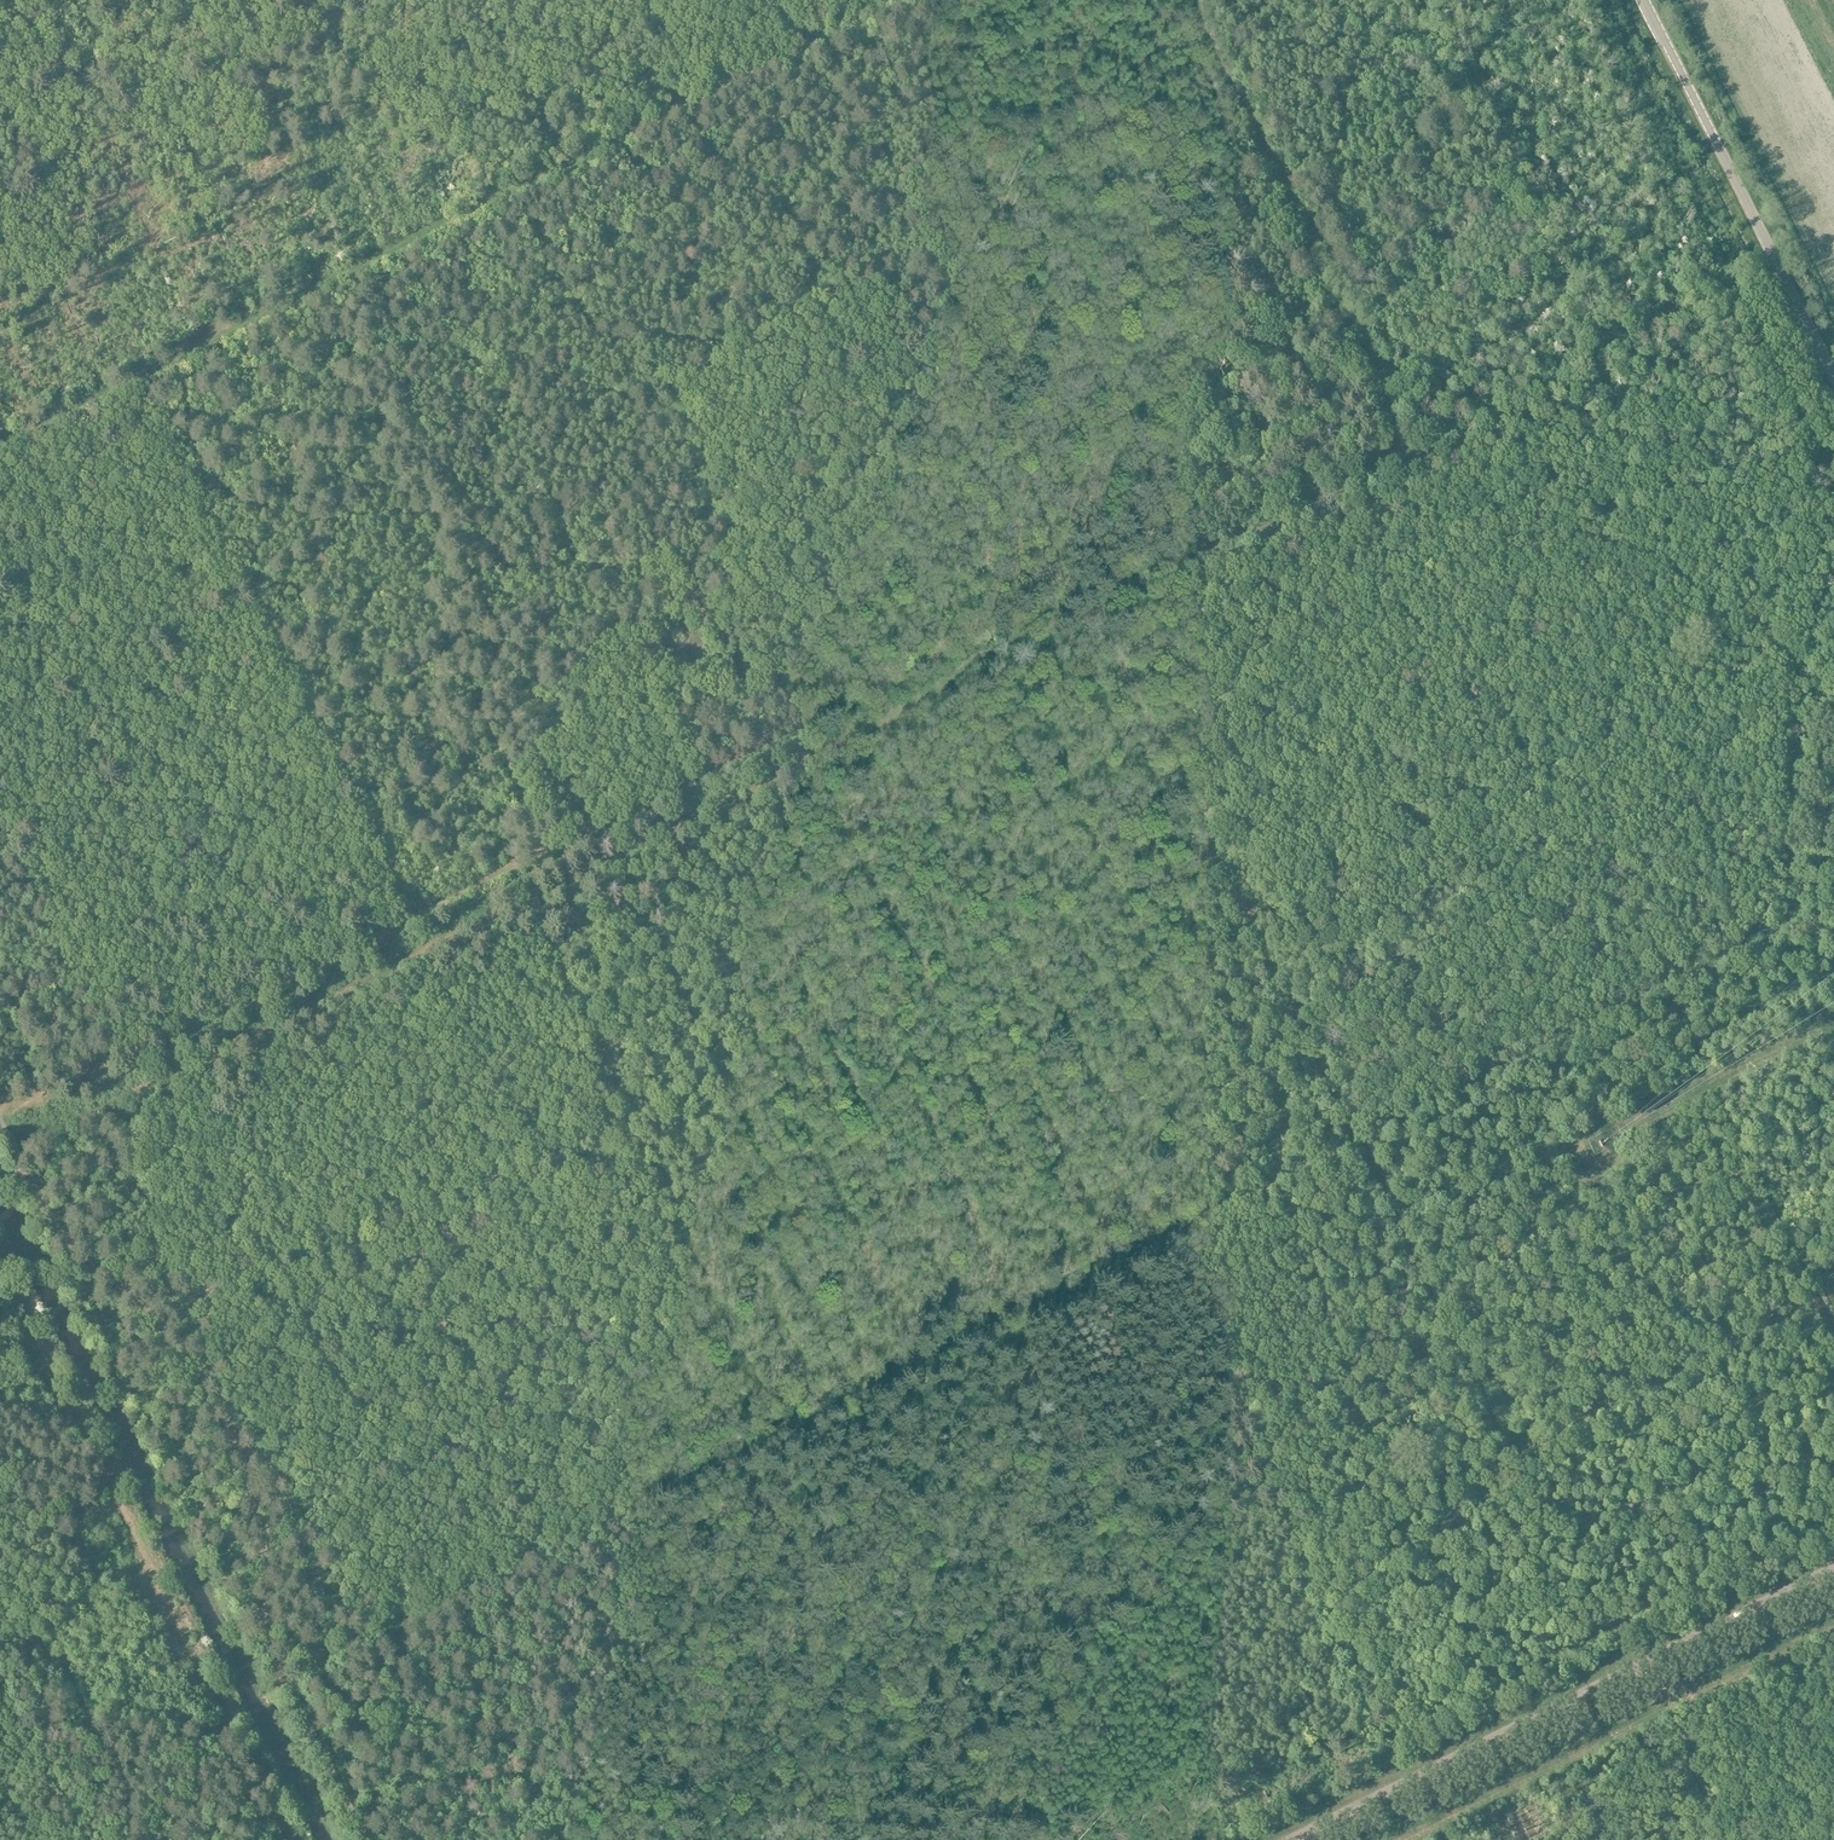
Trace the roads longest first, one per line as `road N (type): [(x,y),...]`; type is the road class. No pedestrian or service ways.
road 1 (unclassified): [(1291,1839),(1833,1567)]
road 2 (tertiary): [(1833,374),(1645,0)]

